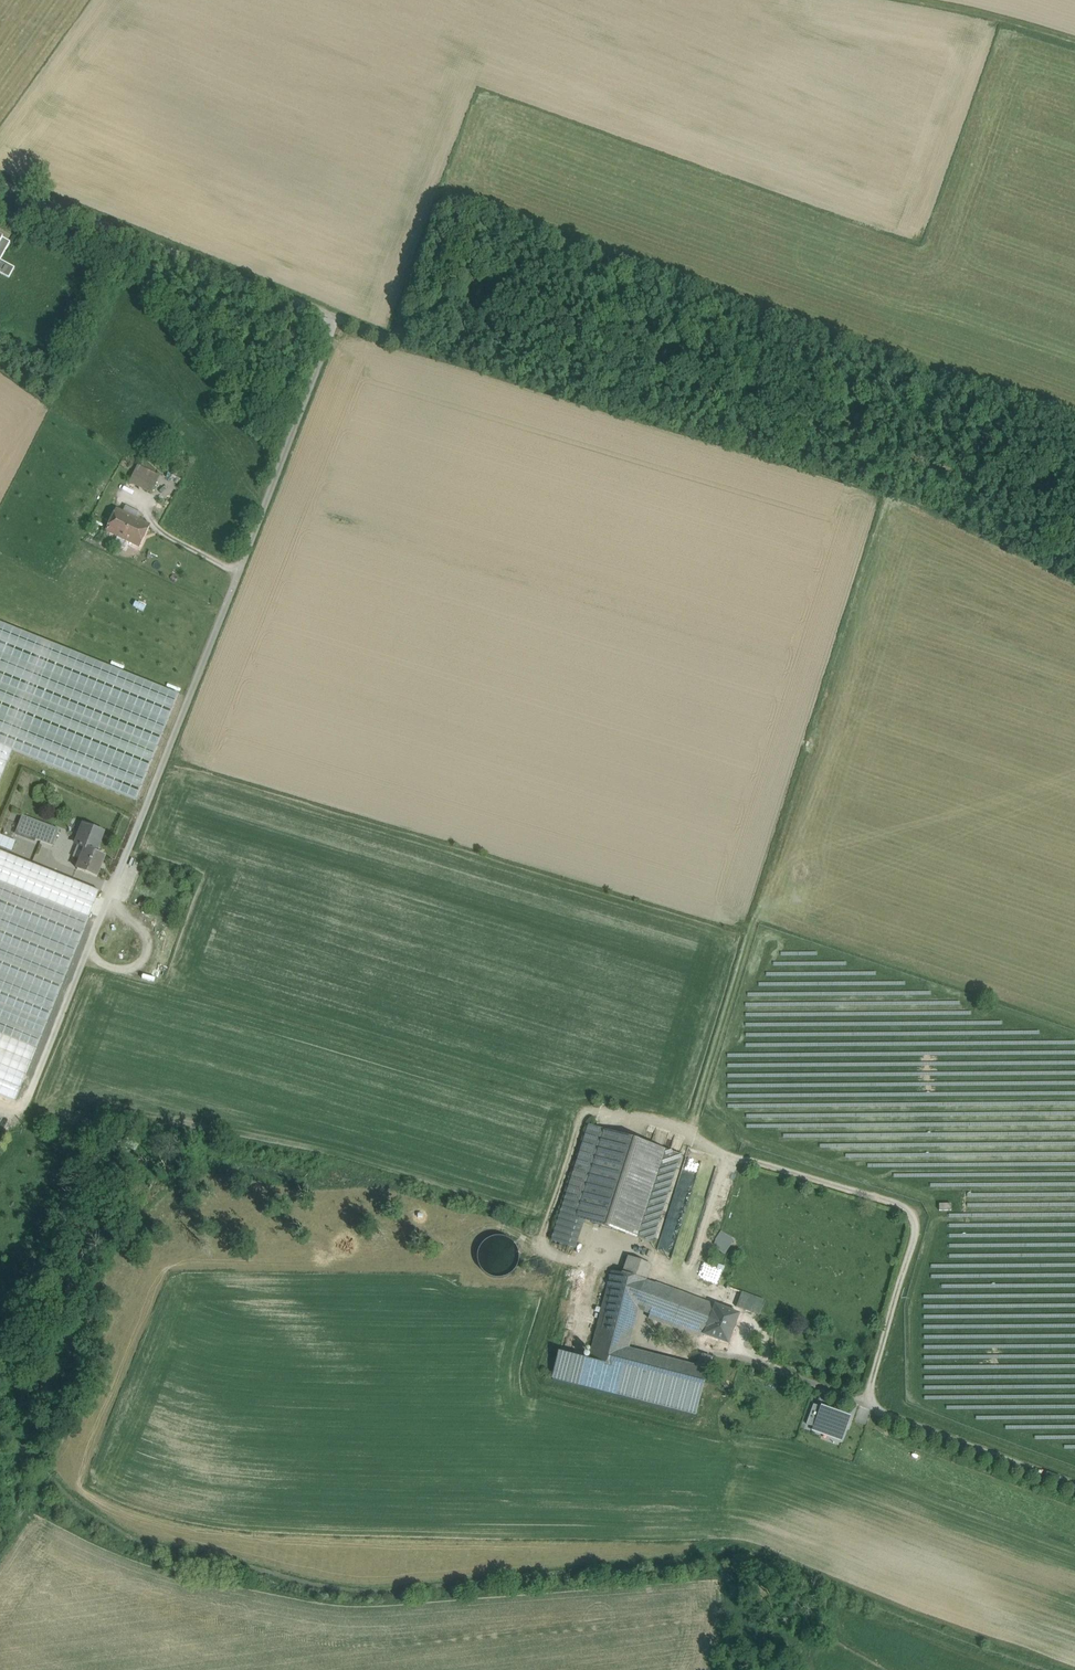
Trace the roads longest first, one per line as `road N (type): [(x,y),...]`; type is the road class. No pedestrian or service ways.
road 1 (track): [(0,176),(341,314),(142,824),(96,966),(907,1212),(869,1408)]
road 2 (track): [(1074,1485),(869,1408),(750,1349)]
road 3 (track): [(584,1115),(544,1251),(582,1259),(594,1227)]

